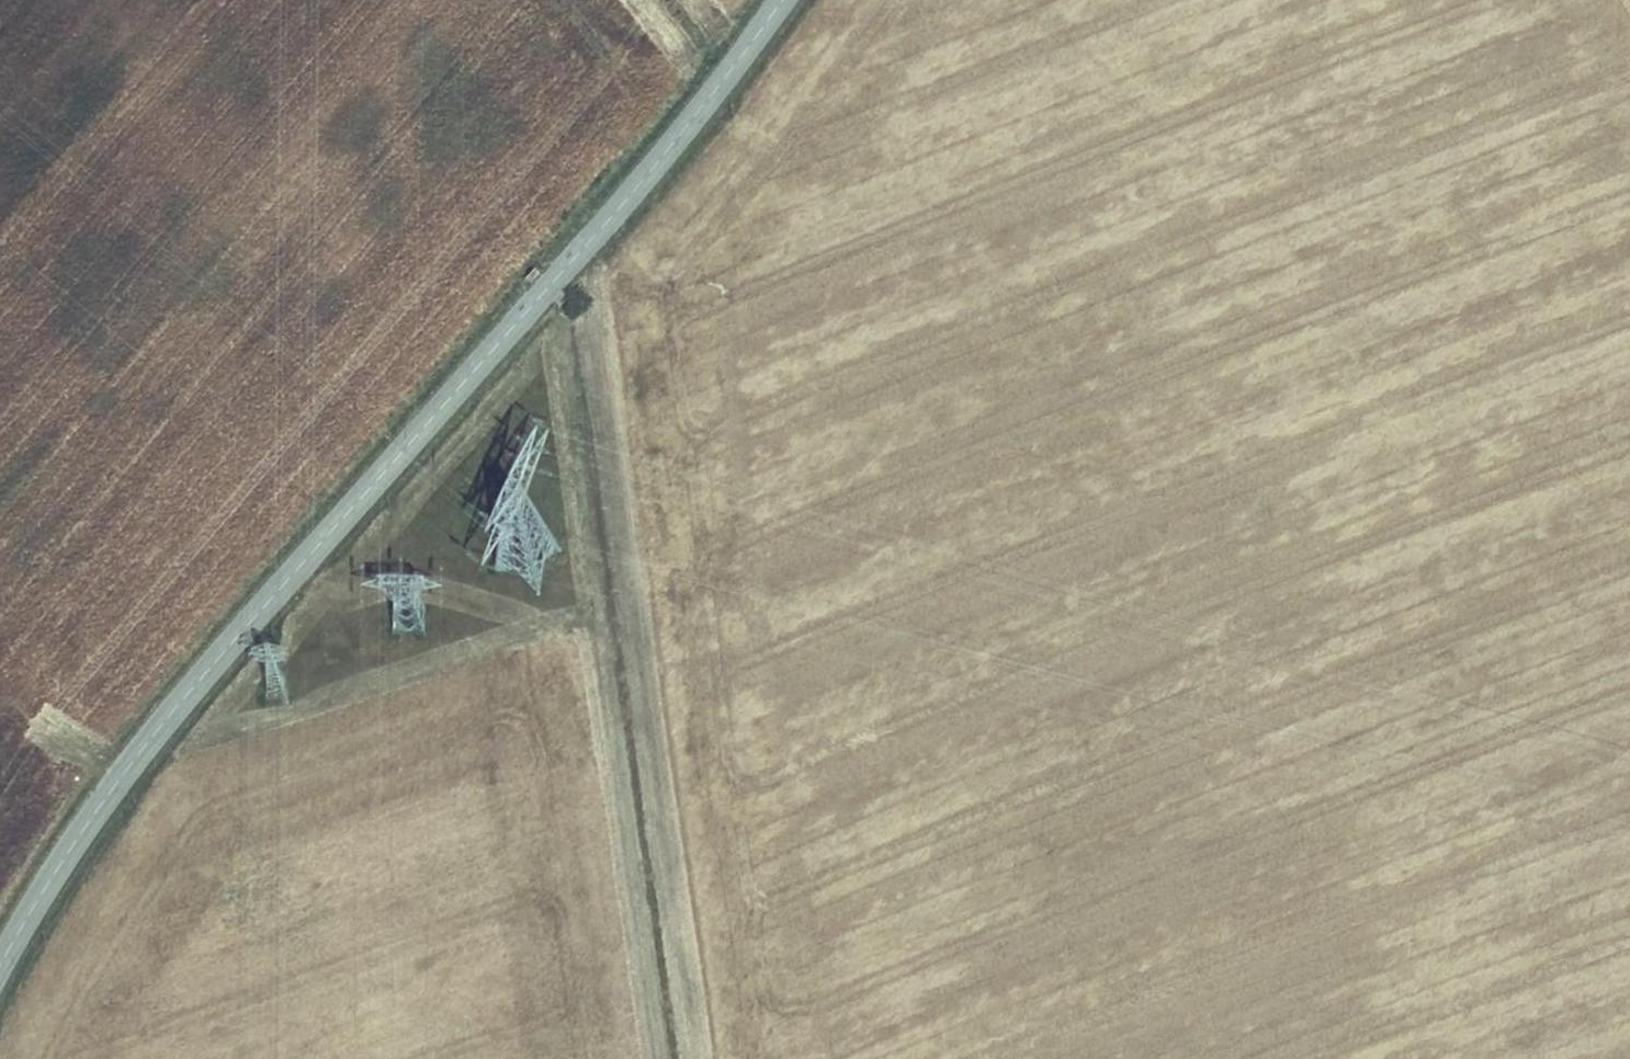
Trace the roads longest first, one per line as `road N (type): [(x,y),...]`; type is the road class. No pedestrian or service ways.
road 1 (tertiary): [(0,967),(120,776),(643,180),(781,0)]

